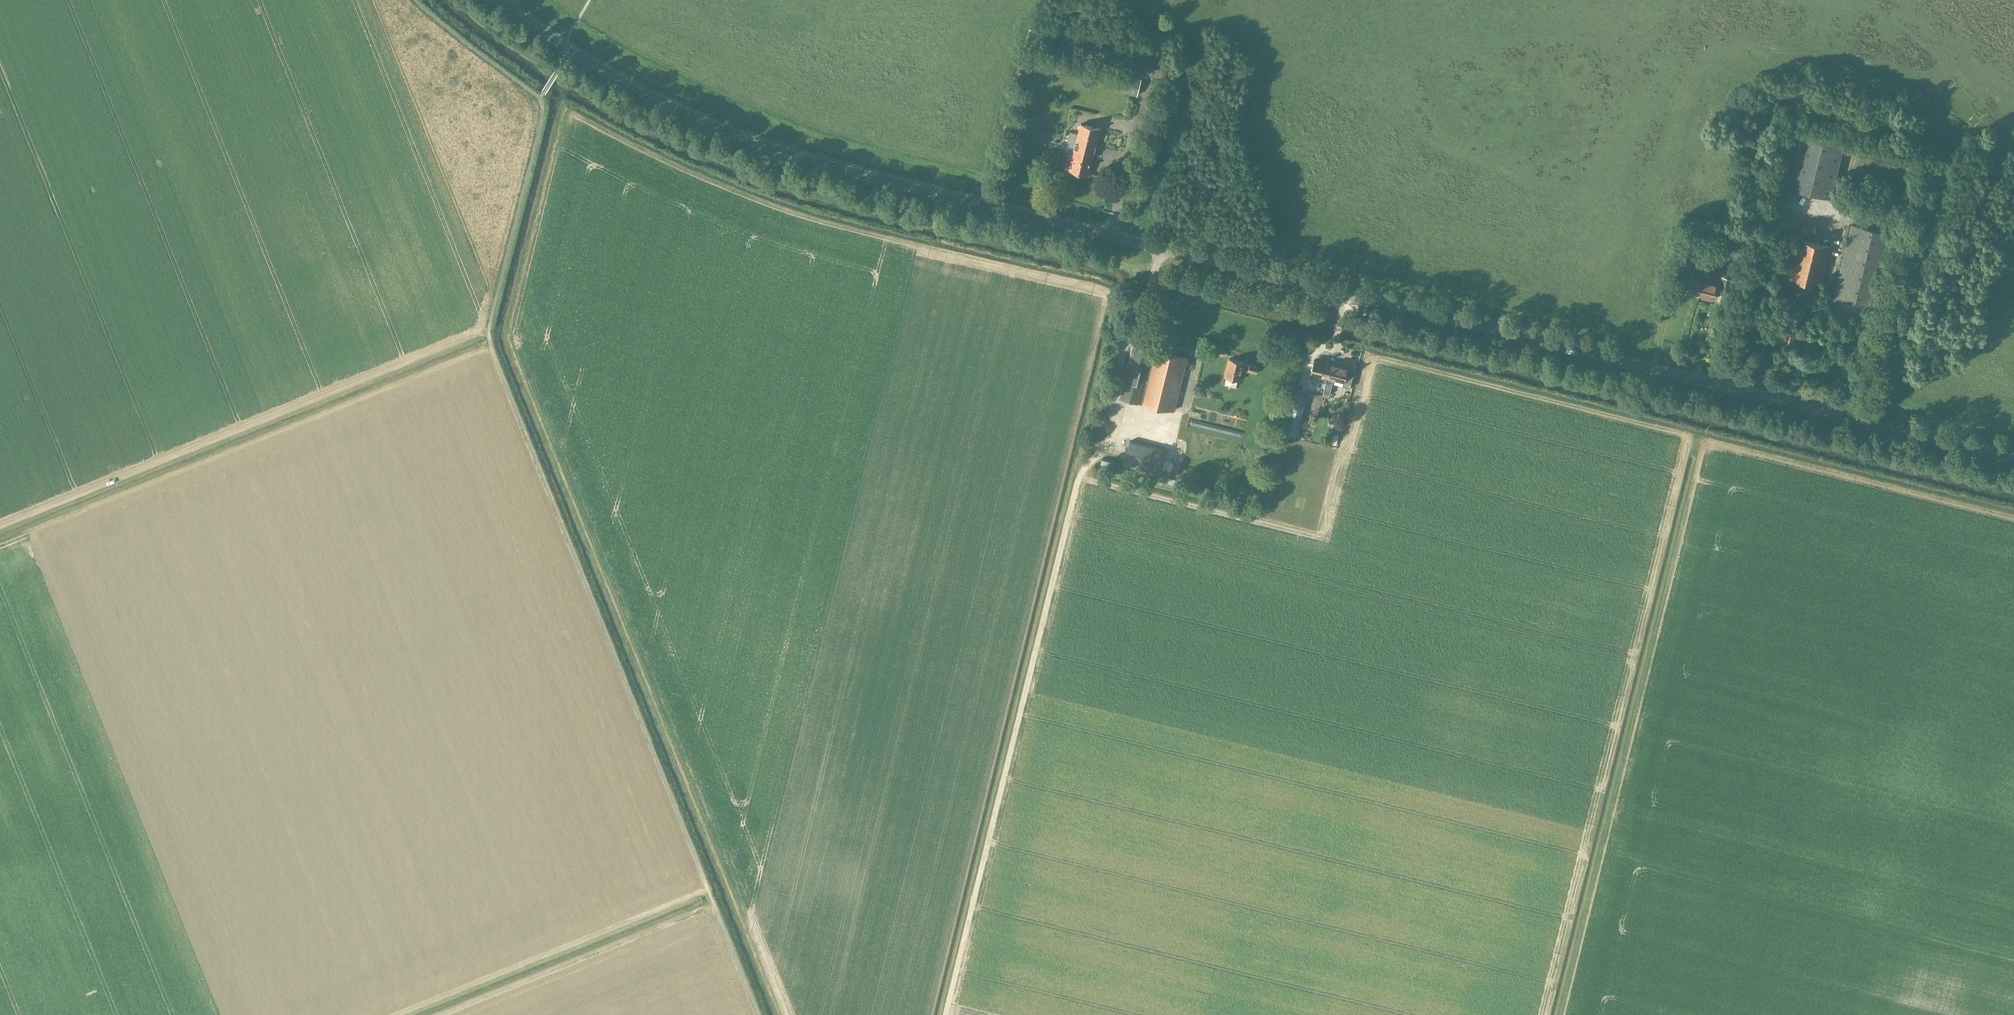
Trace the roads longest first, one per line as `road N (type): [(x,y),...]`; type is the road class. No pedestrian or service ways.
road 1 (tertiary): [(2013,458),(816,161),(652,96),(502,0)]
road 2 (track): [(1878,424),(1947,142)]

